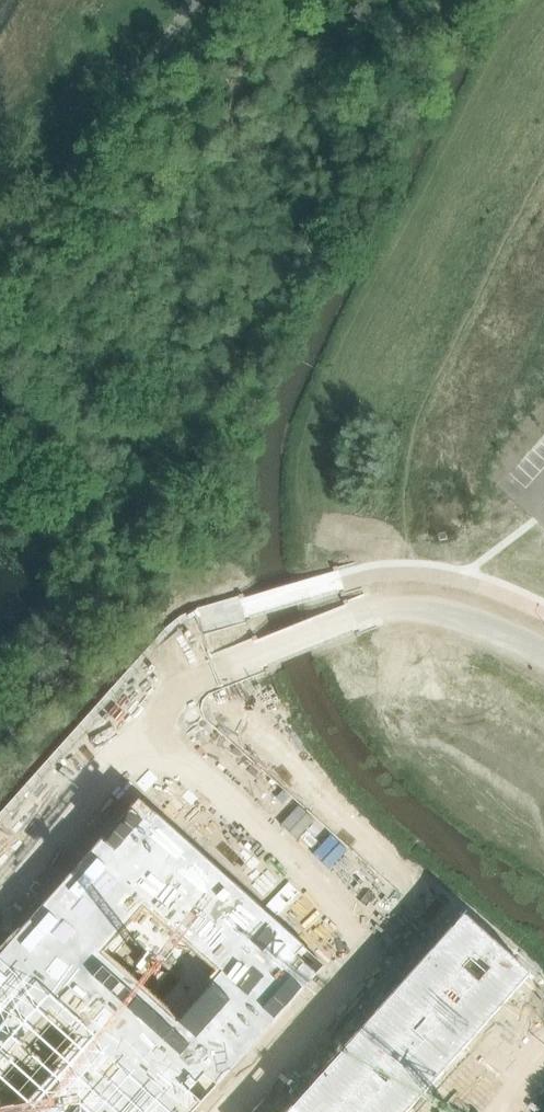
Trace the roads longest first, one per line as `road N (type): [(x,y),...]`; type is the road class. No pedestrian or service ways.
road 1 (unclassified): [(543,647),(465,617),(391,609),(352,614),(228,663)]

